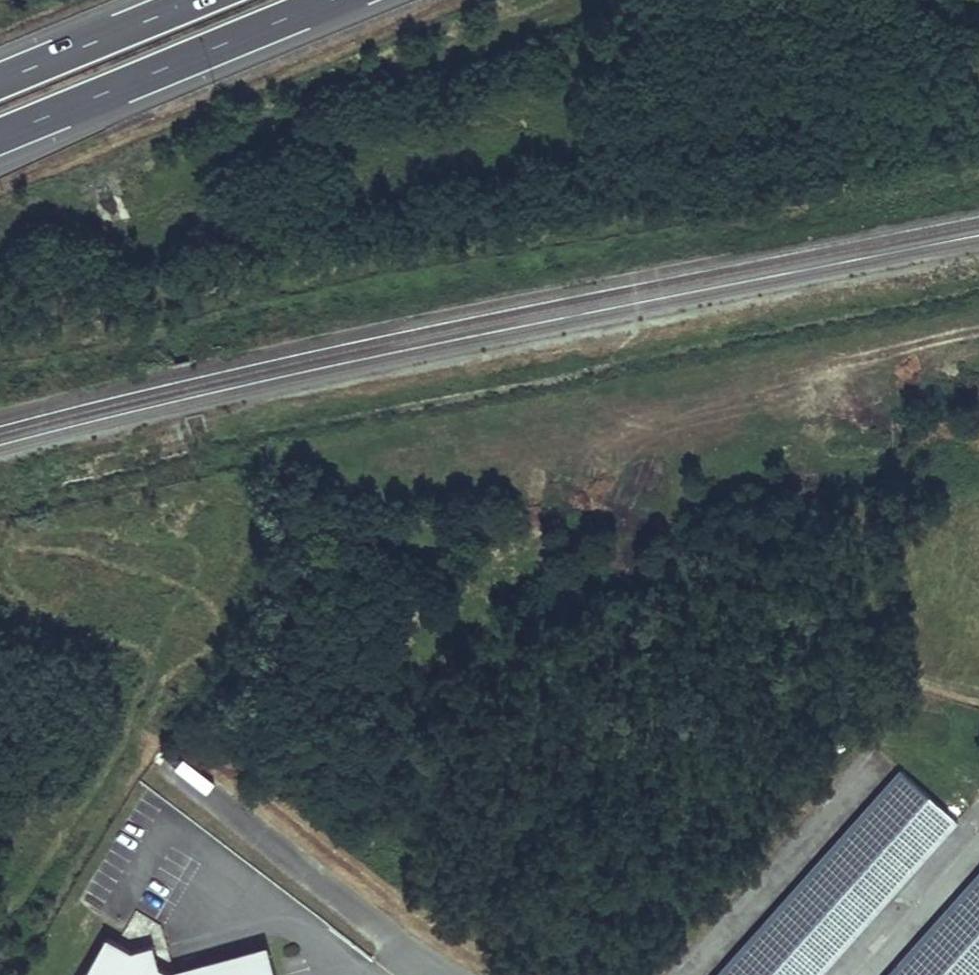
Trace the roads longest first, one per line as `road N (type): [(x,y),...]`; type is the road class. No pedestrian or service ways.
road 1 (track): [(350,443),(978,322)]
road 2 (motorway): [(0,128),(313,0)]
road 3 (motorway): [(178,0),(0,73)]

